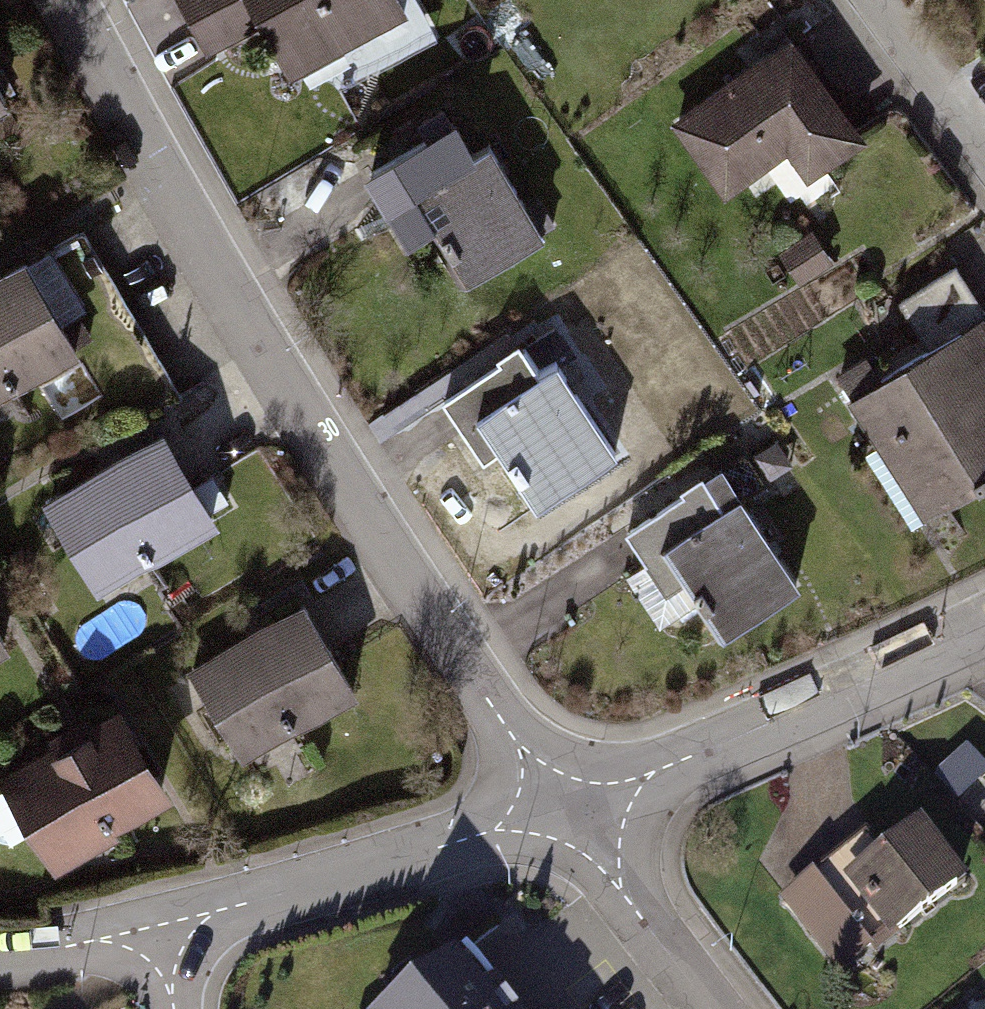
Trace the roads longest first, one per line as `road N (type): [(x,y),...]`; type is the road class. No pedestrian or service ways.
road 1 (residential): [(559,804),(103,84),(61,0)]
road 2 (residential): [(984,630),(813,708),(559,804)]
road 3 (residential): [(559,804),(151,923)]
road 4 (residential): [(720,1008),(559,804)]
road 5 (residential): [(872,0),(984,158)]
road 6 (residential): [(151,923),(0,953)]

